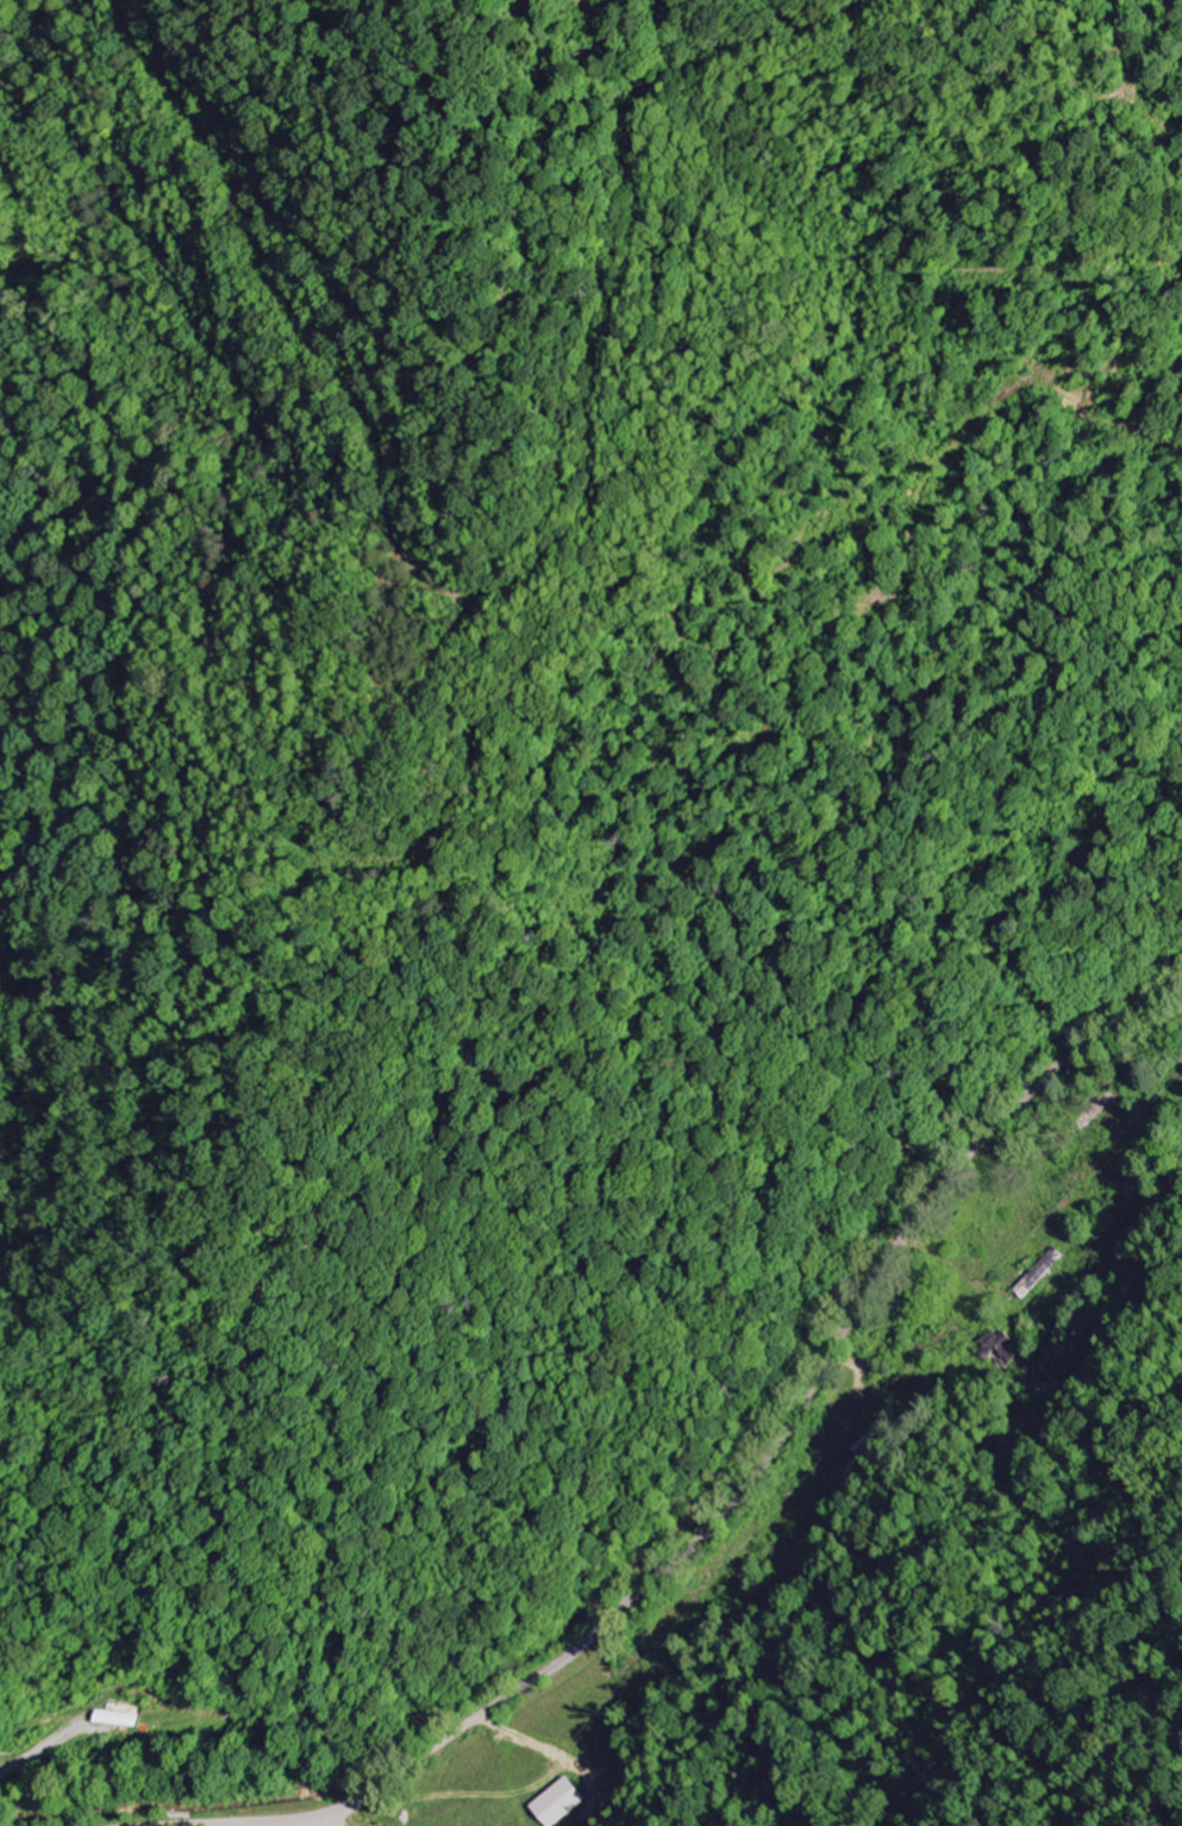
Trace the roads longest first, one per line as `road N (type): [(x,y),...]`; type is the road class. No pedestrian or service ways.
road 1 (residential): [(176,1825),(302,1819),(354,1801),(582,1644),(737,1497),(873,1271),(965,1152),(1075,1053),(1181,977)]
road 2 (residential): [(996,1123),(1181,1499)]

